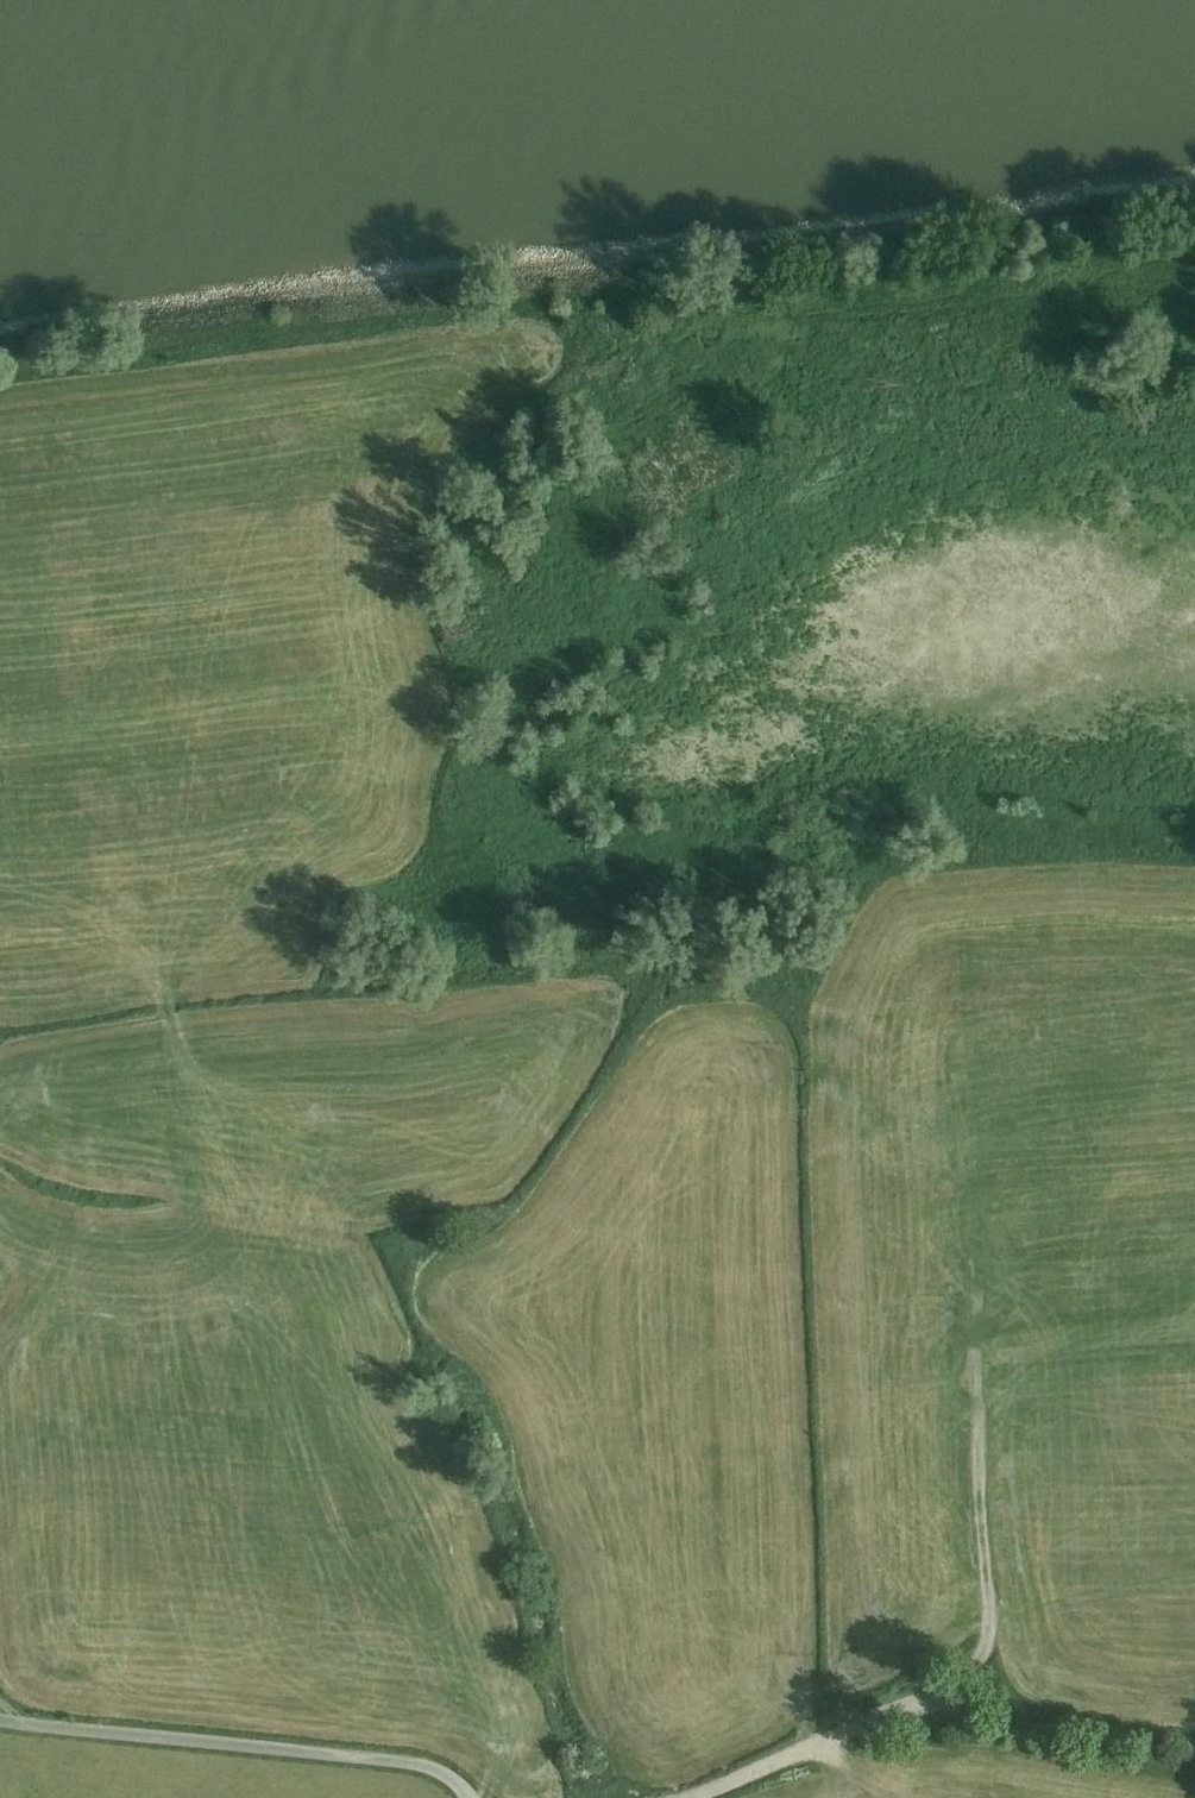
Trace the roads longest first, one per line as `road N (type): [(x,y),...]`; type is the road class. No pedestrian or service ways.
road 1 (track): [(692,1797),(971,1678),(989,1617),(983,1453)]
road 2 (track): [(464,1797),(420,1766),(0,1722)]

